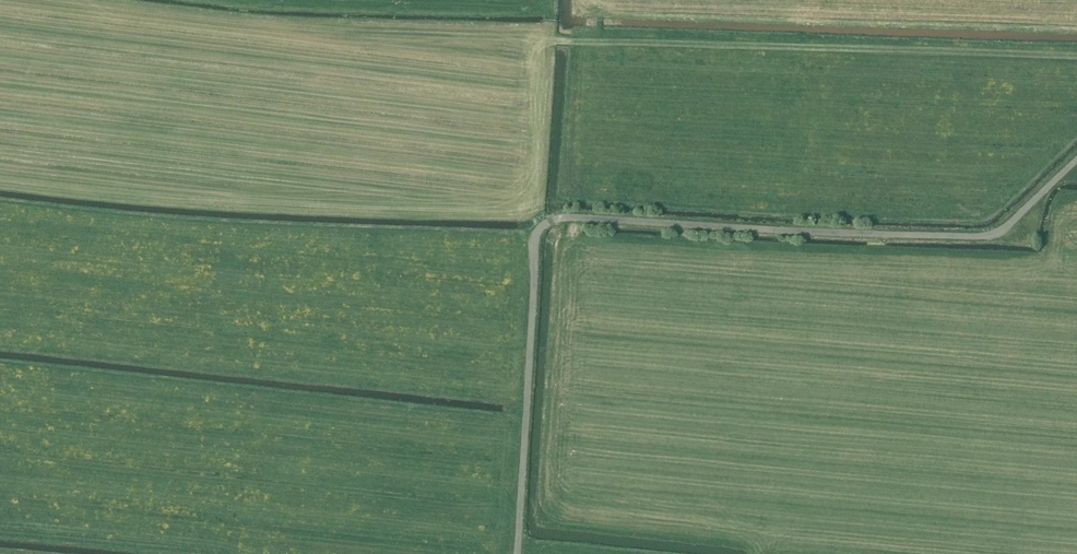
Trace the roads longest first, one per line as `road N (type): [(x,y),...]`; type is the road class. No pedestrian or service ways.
road 1 (unclassified): [(519,553),(537,233),(565,219),(993,241),(1076,157)]

